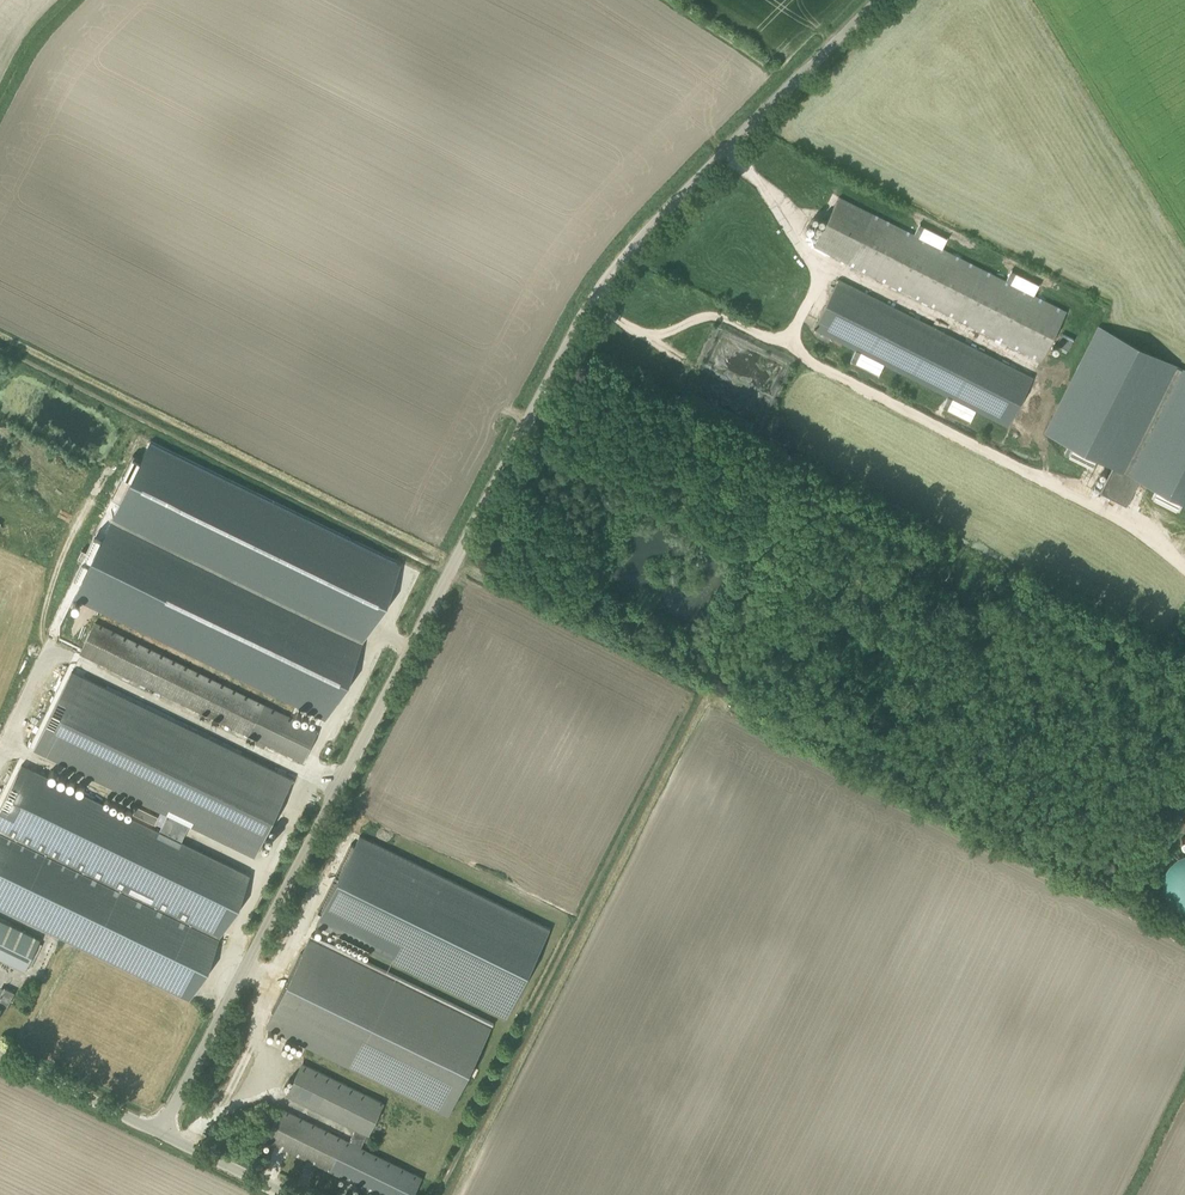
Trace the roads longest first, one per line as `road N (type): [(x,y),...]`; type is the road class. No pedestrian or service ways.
road 1 (unclassified): [(162,1131),(563,351),(643,230),(876,0)]
road 2 (unclassified): [(162,1131),(0,1052)]
road 3 (unclassified): [(291,1194),(162,1131)]

